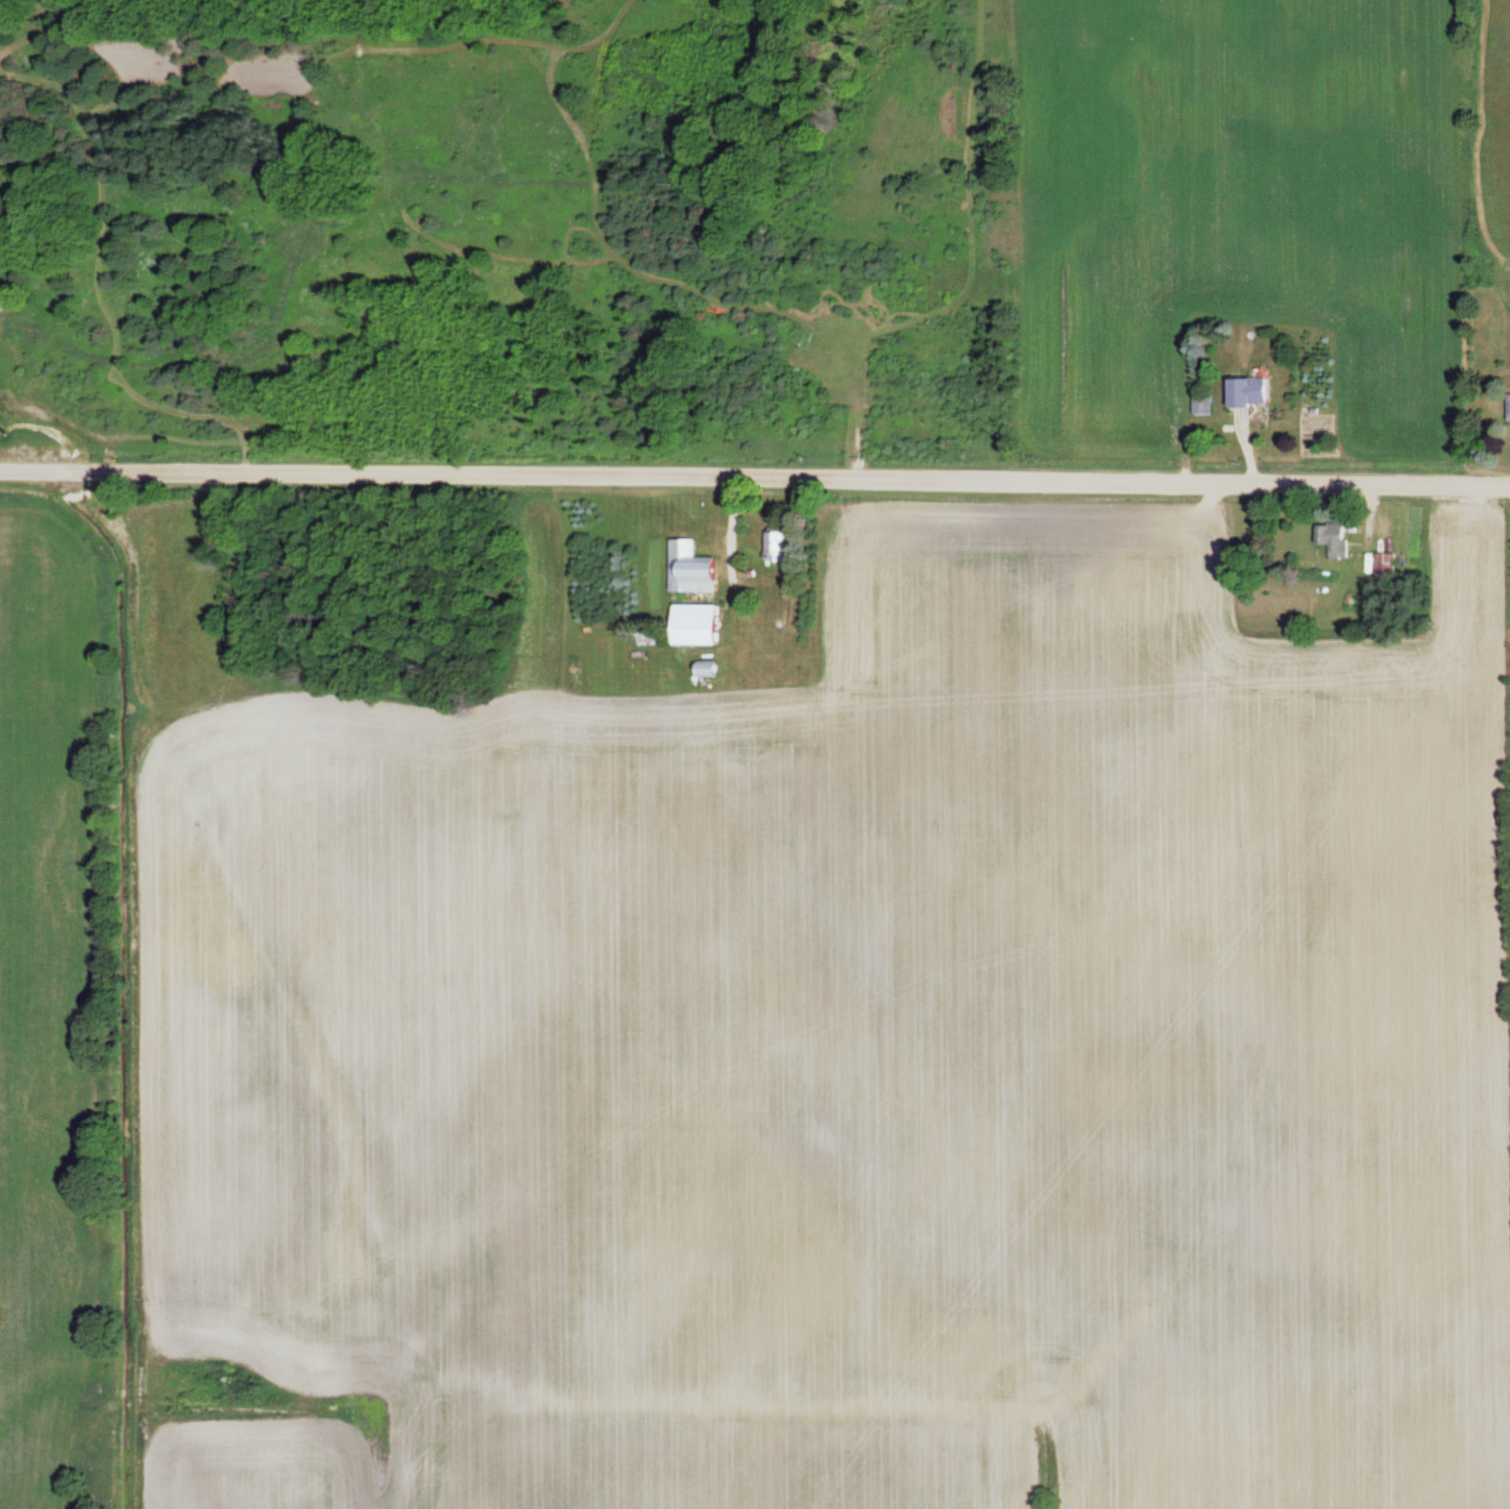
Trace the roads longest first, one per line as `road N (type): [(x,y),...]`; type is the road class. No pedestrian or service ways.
road 1 (residential): [(1509,486),(0,469)]

